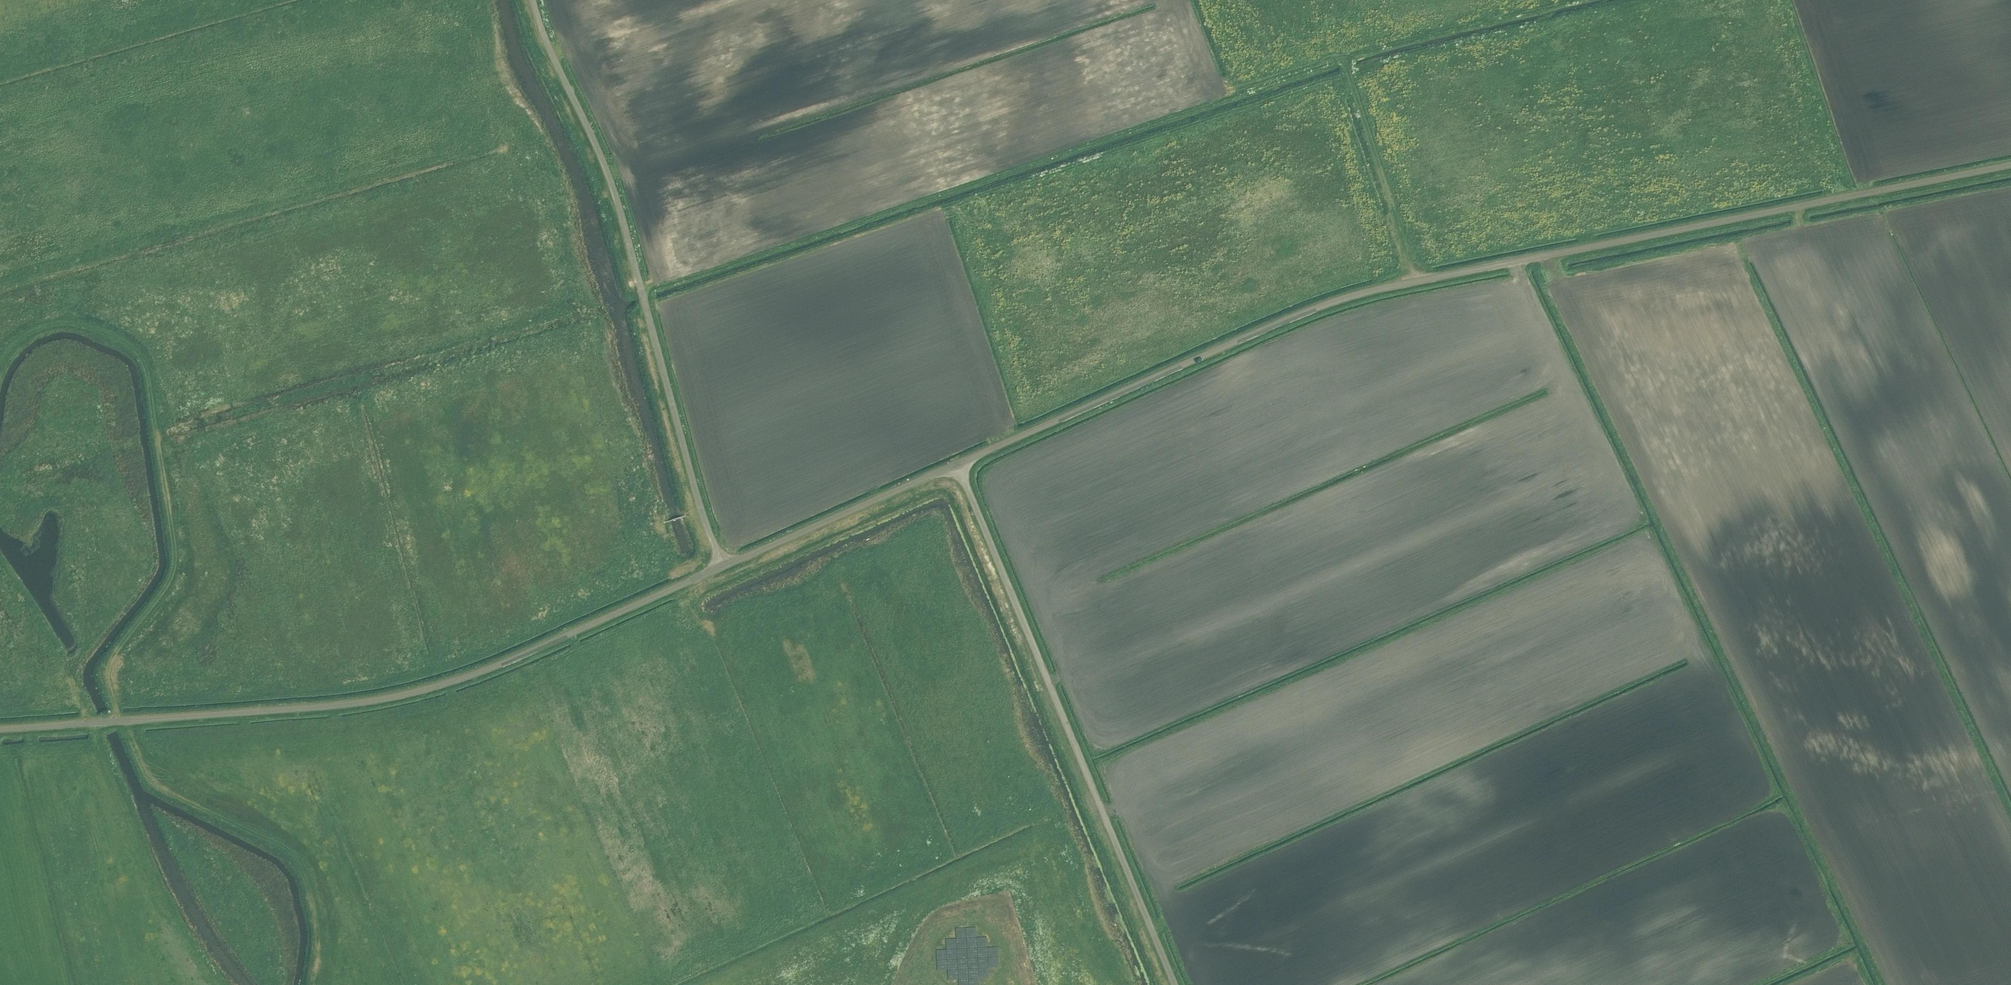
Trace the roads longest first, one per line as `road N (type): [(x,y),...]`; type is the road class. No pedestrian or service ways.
road 1 (unclassified): [(957,463),(1363,291),(2010,164)]
road 2 (unclassified): [(109,720),(330,705),(423,689),(722,564)]
road 3 (unclassified): [(722,564),(618,205),(533,0)]
road 4 (unclassified): [(1175,984),(957,463)]
road 5 (unclassified): [(722,564),(957,463)]
road 6 (track): [(1018,984),(999,931),(973,917),(945,923),(932,936),(908,984)]

